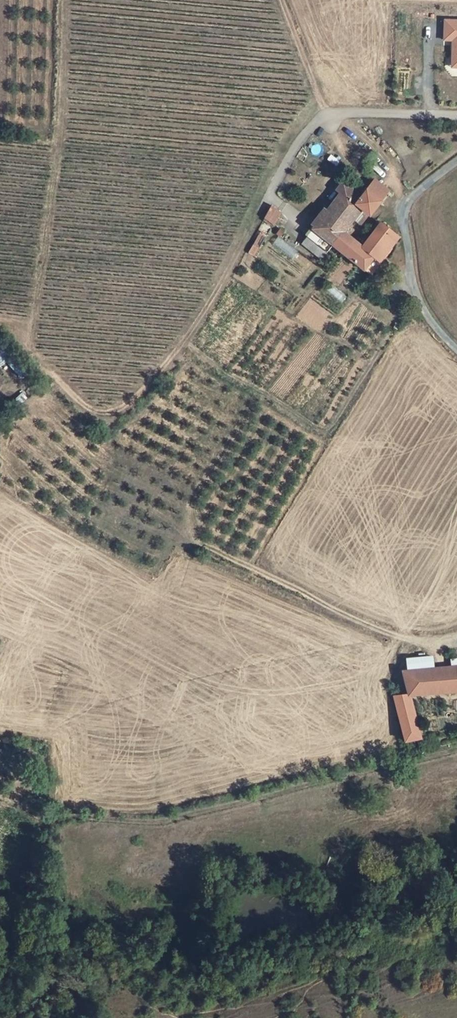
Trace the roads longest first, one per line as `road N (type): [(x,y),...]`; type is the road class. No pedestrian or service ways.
road 1 (unclassified): [(456,349),(417,297),(404,215),(414,195),(456,159)]
road 2 (track): [(329,114),(282,0)]

